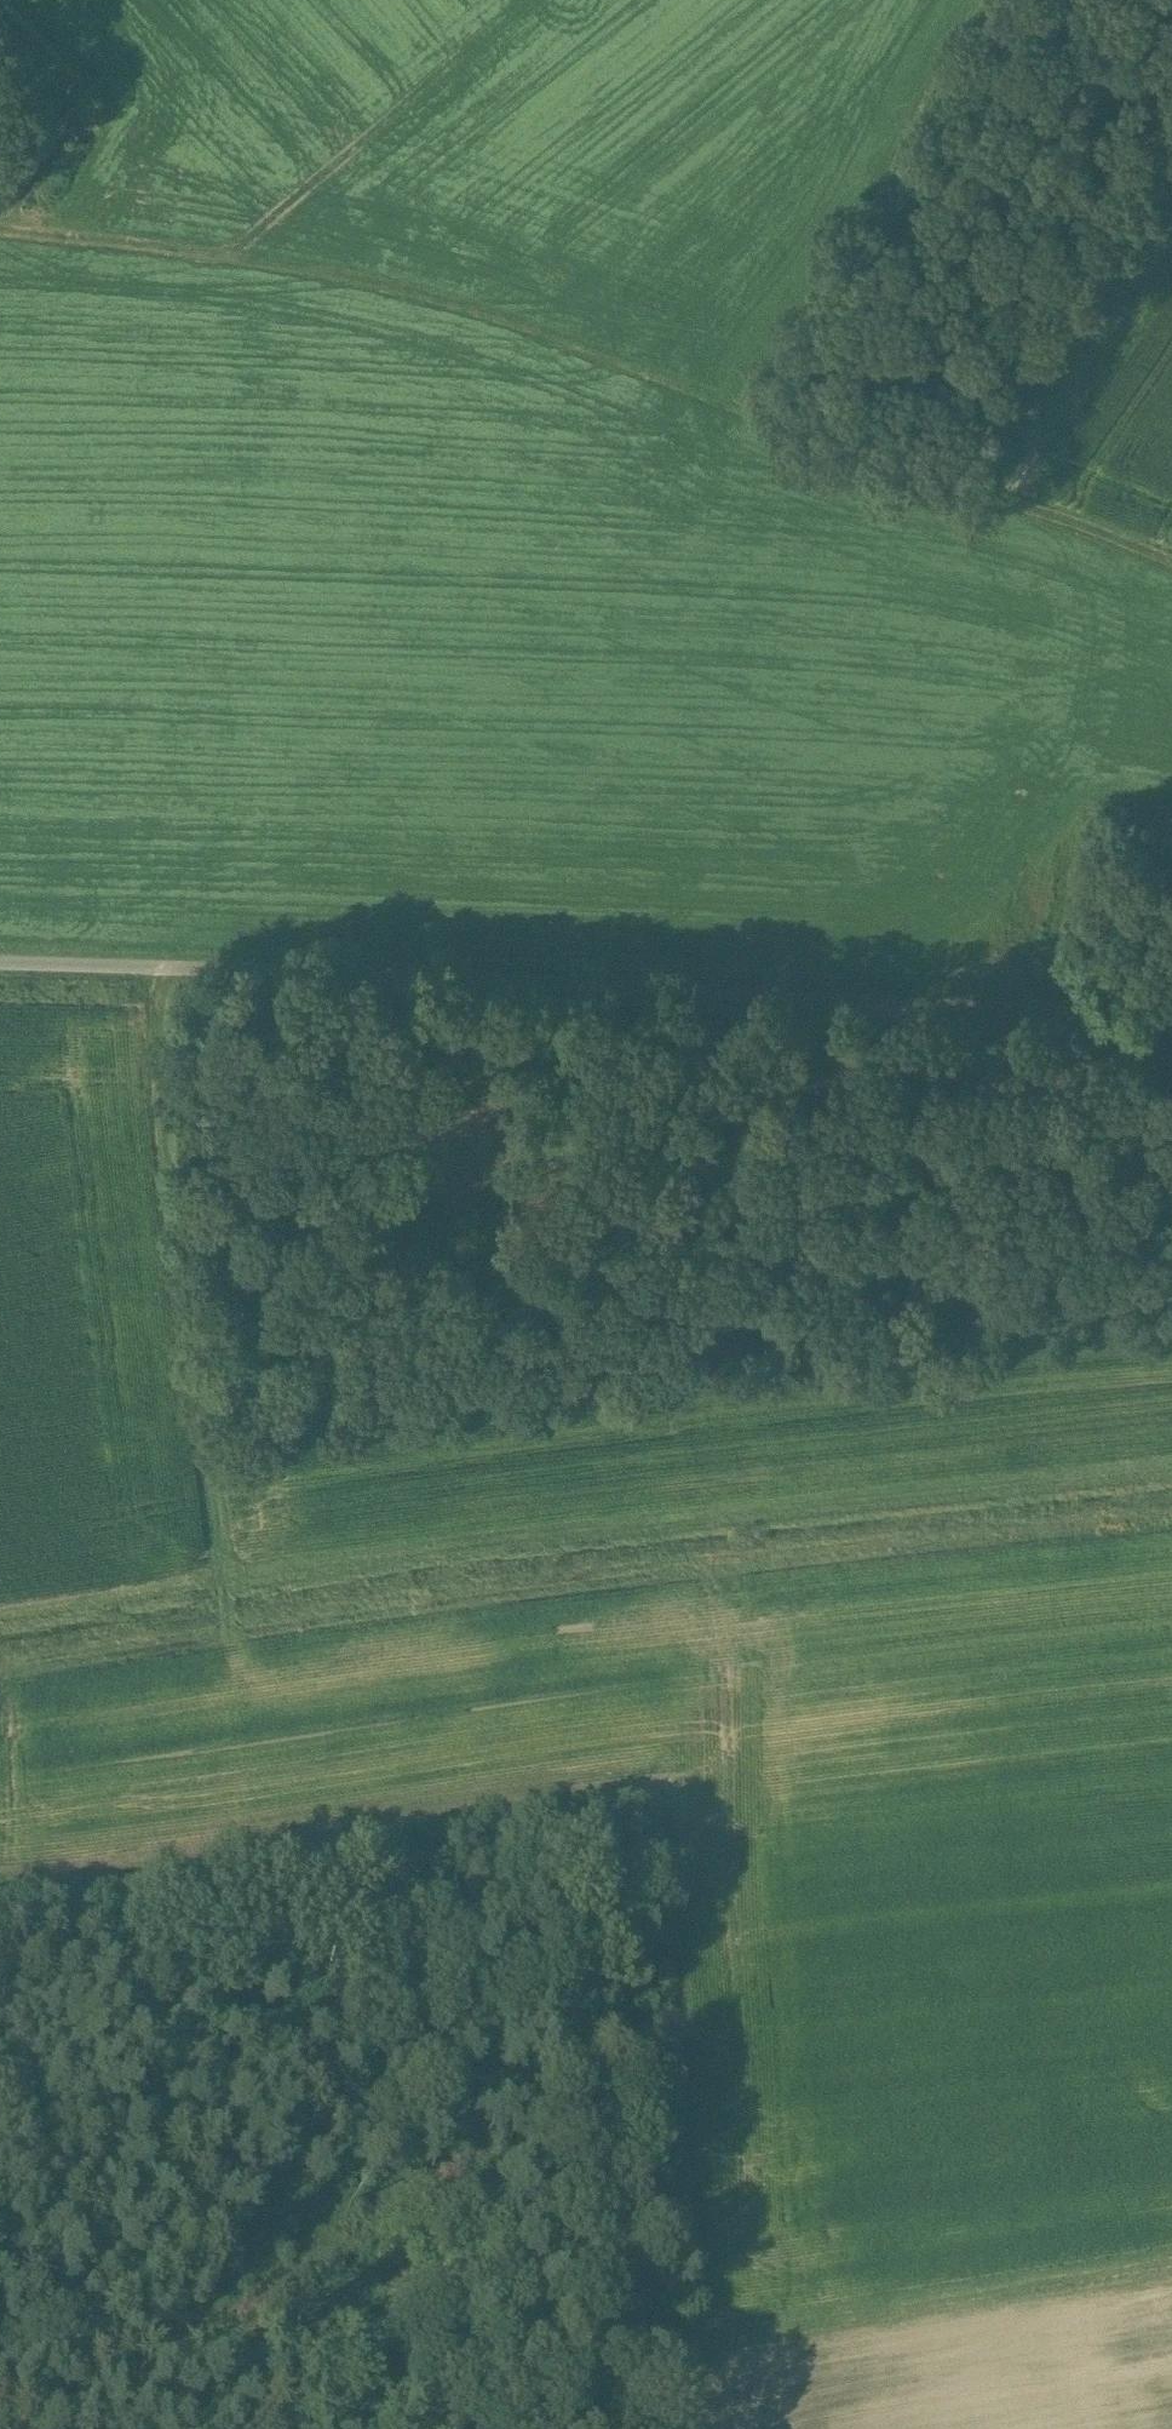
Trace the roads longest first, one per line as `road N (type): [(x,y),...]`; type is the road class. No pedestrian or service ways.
road 1 (track): [(0,230),(253,262),(543,332),(1171,568)]
road 2 (unclassified): [(1171,1014),(738,988),(0,967)]

